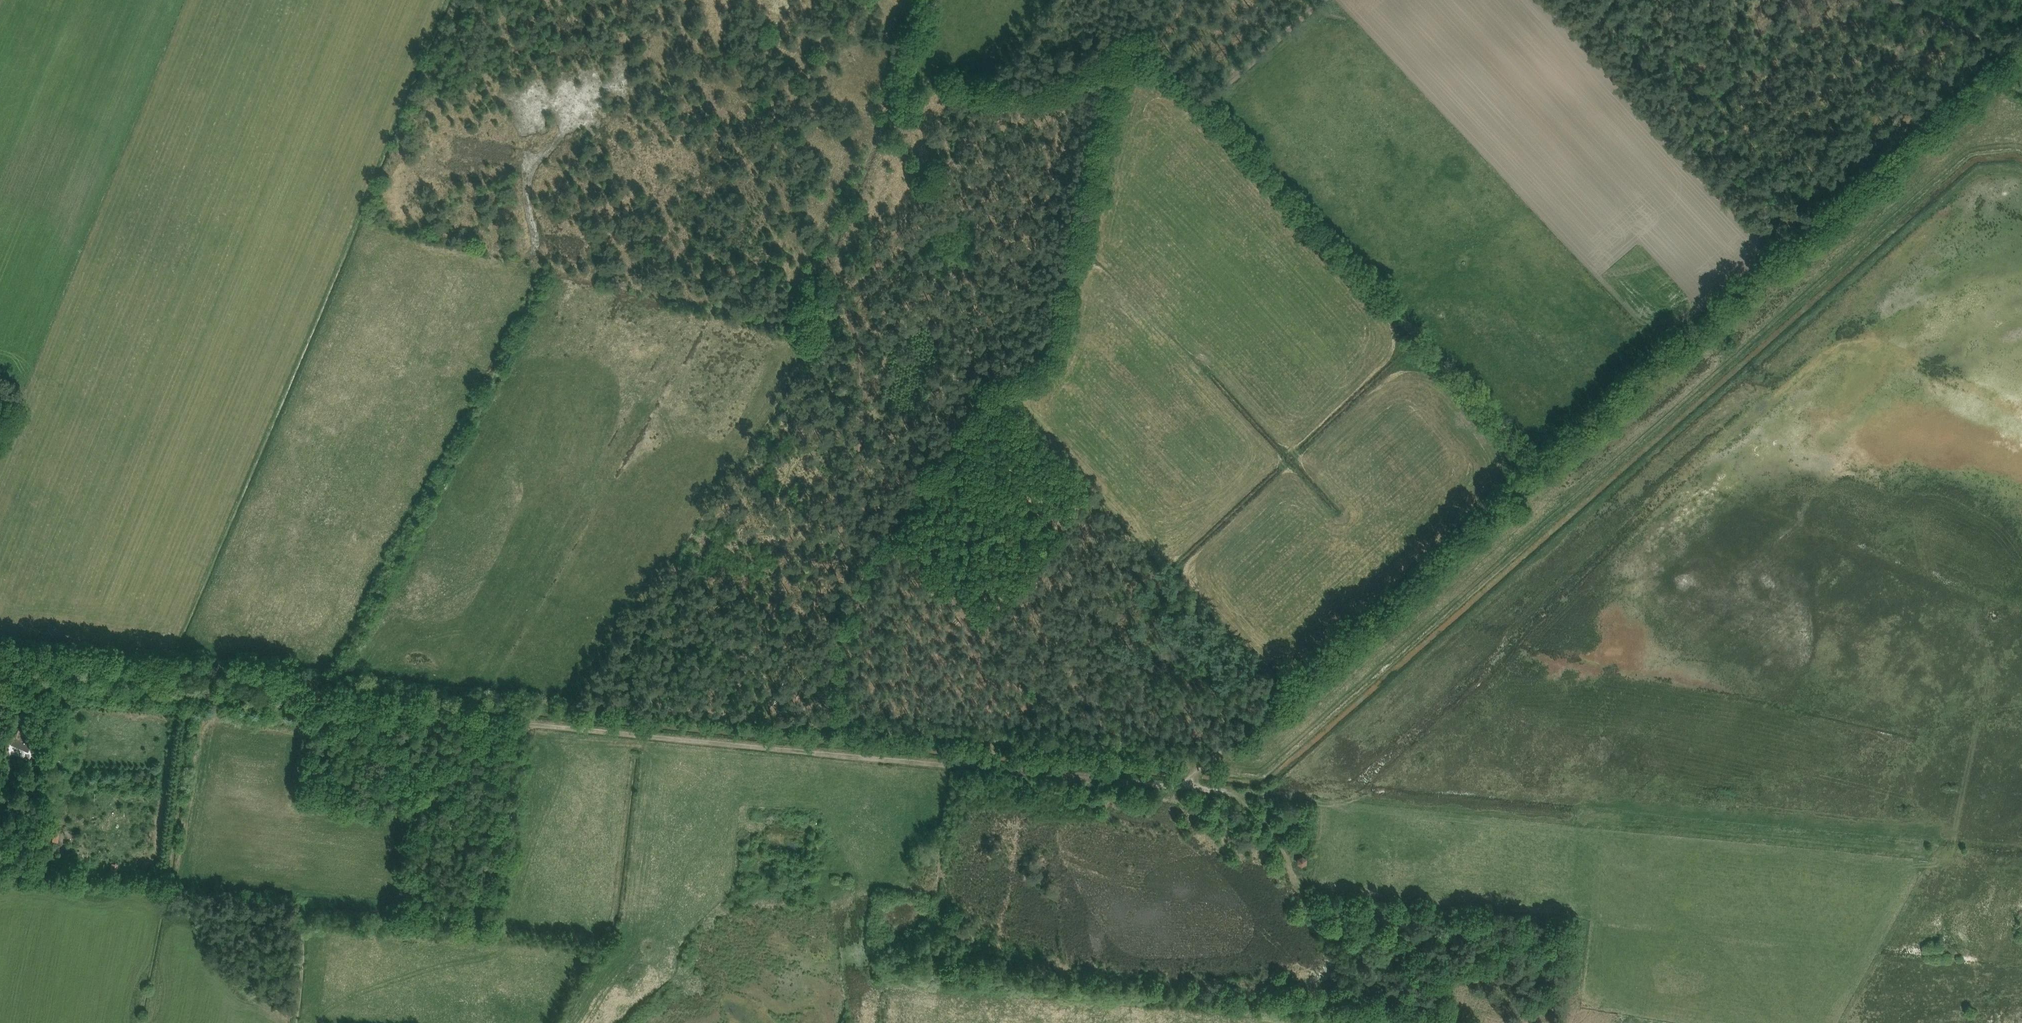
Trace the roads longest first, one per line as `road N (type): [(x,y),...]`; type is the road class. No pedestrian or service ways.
road 1 (track): [(517,723),(1189,789)]
road 2 (track): [(0,670),(517,723)]
road 3 (track): [(1345,804),(1189,789)]

